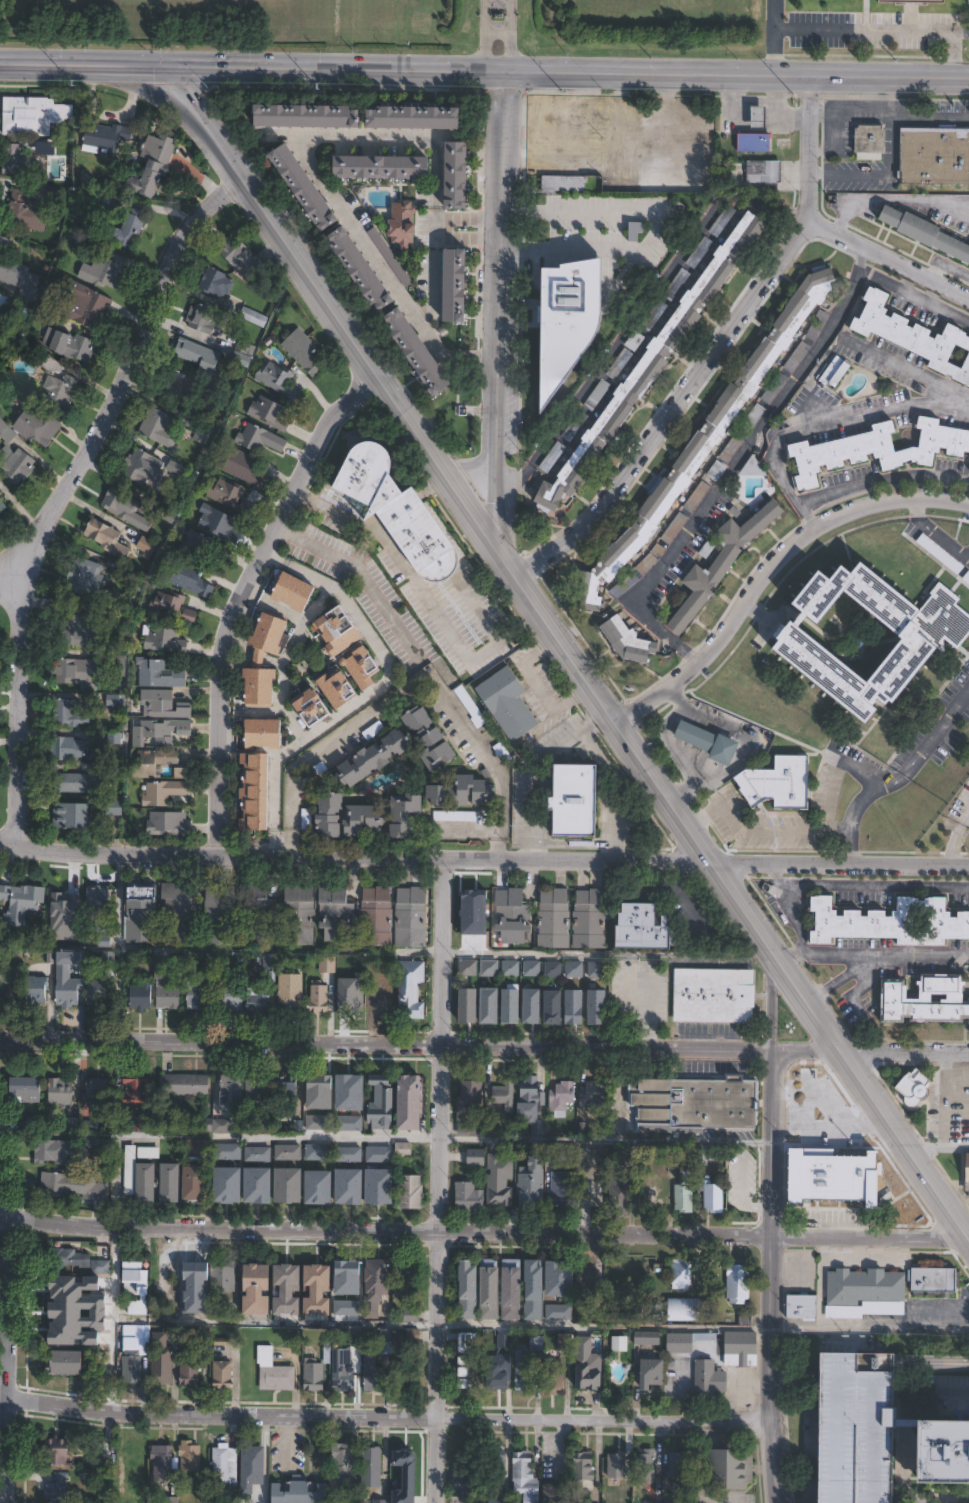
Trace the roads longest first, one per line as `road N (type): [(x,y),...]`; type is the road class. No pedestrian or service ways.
road 1 (residential): [(968,1239),(153,1232),(0,1208)]
road 2 (residential): [(968,863),(0,845)]
road 3 (secondary): [(0,68),(968,78)]
road 4 (tertiary): [(622,726),(172,70)]
road 5 (residential): [(772,1424),(146,1412),(0,1392)]
road 6 (residential): [(770,1050),(0,1036)]
road 7 (residential): [(248,181),(207,205),(175,238),(133,358),(11,589),(18,648),(11,847)]
road 8 (residential): [(444,853),(436,1502)]
road 9 (tertiary): [(968,1233),(622,726)]
road 10 (residential): [(377,370),(301,481),(230,639),(223,848)]
road 11 (residential): [(818,212),(620,489),(522,581)]
road 12 (residential): [(498,73),(499,547)]
road 13 (residential): [(677,644),(640,608),(641,587),(728,474),(855,279)]
road 14 (residential): [(622,726),(698,668),(781,562),(818,530),(872,504),(934,497),(968,503)]
road 15 (residential): [(264,556),(335,589),(390,672),(279,759),(275,849)]
road 16 (residential): [(770,1050),(772,1424)]
road 17 (residential): [(4,1502),(0,1217)]
road 18 (residential): [(428,675),(302,761),(295,849)]
road 19 (residential): [(428,675),(497,772),(504,854)]
road 20 (residential): [(968,1048),(770,1050)]
road 21 (residential): [(968,295),(818,212)]
road 22 (residential): [(809,77),(818,212)]

